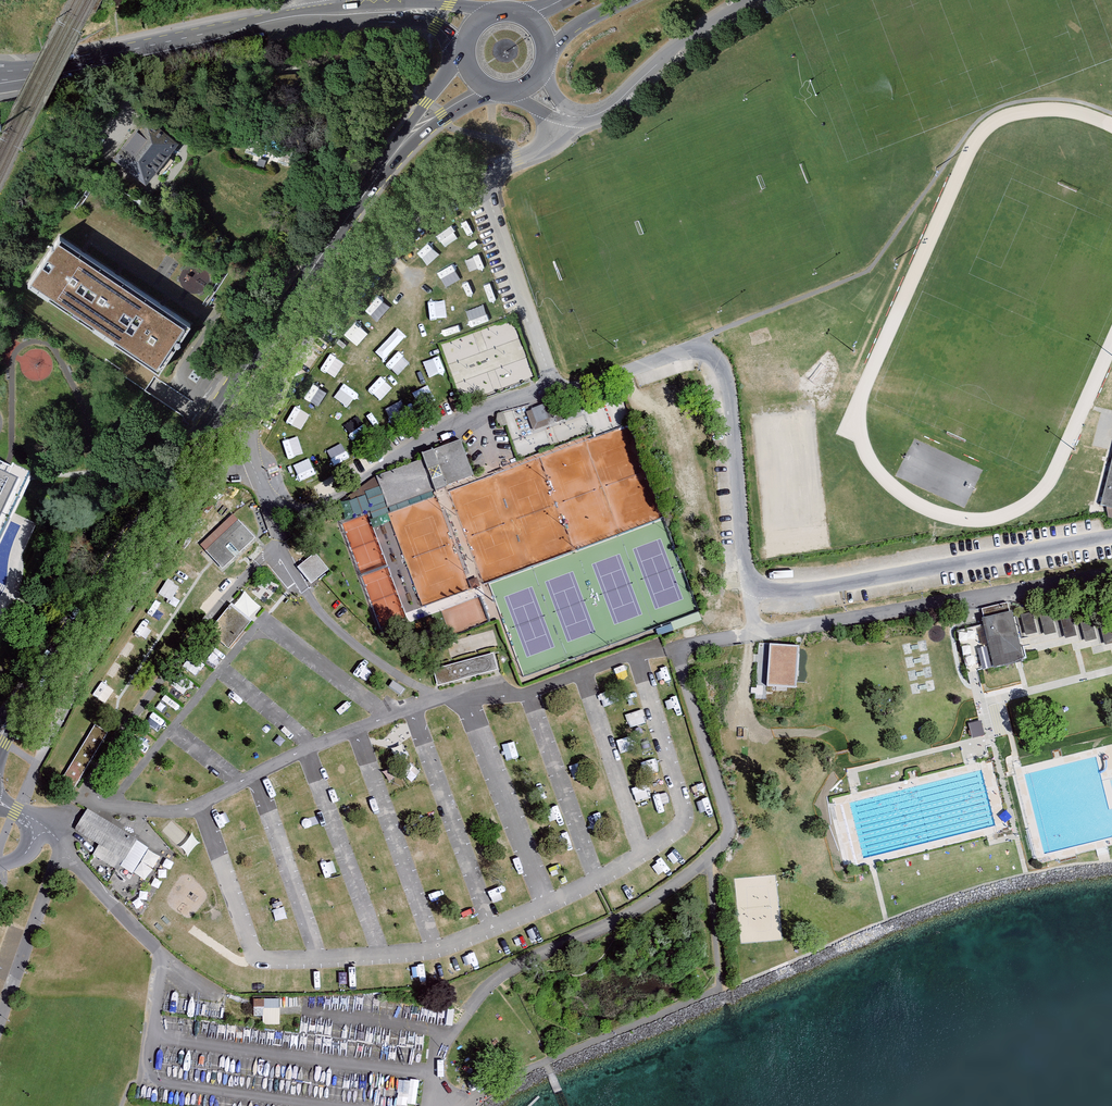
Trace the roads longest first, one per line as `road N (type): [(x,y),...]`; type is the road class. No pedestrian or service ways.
road 1 (residential): [(483,175),(554,389),(689,348),(714,359),(728,387),(749,586),(804,591),(1111,537)]
road 2 (primary): [(0,727),(374,182)]
road 3 (residential): [(483,175),(421,213),(368,264),(245,431),(278,525)]
road 4 (secondary): [(305,16),(0,81)]
road 5 (residential): [(744,0),(696,30),(607,109),(564,117)]
road 6 (primary): [(374,182),(445,120),(496,89)]
road 7 (secondary): [(494,16),(436,4),(352,11)]
road 8 (primary): [(449,75),(374,182)]

